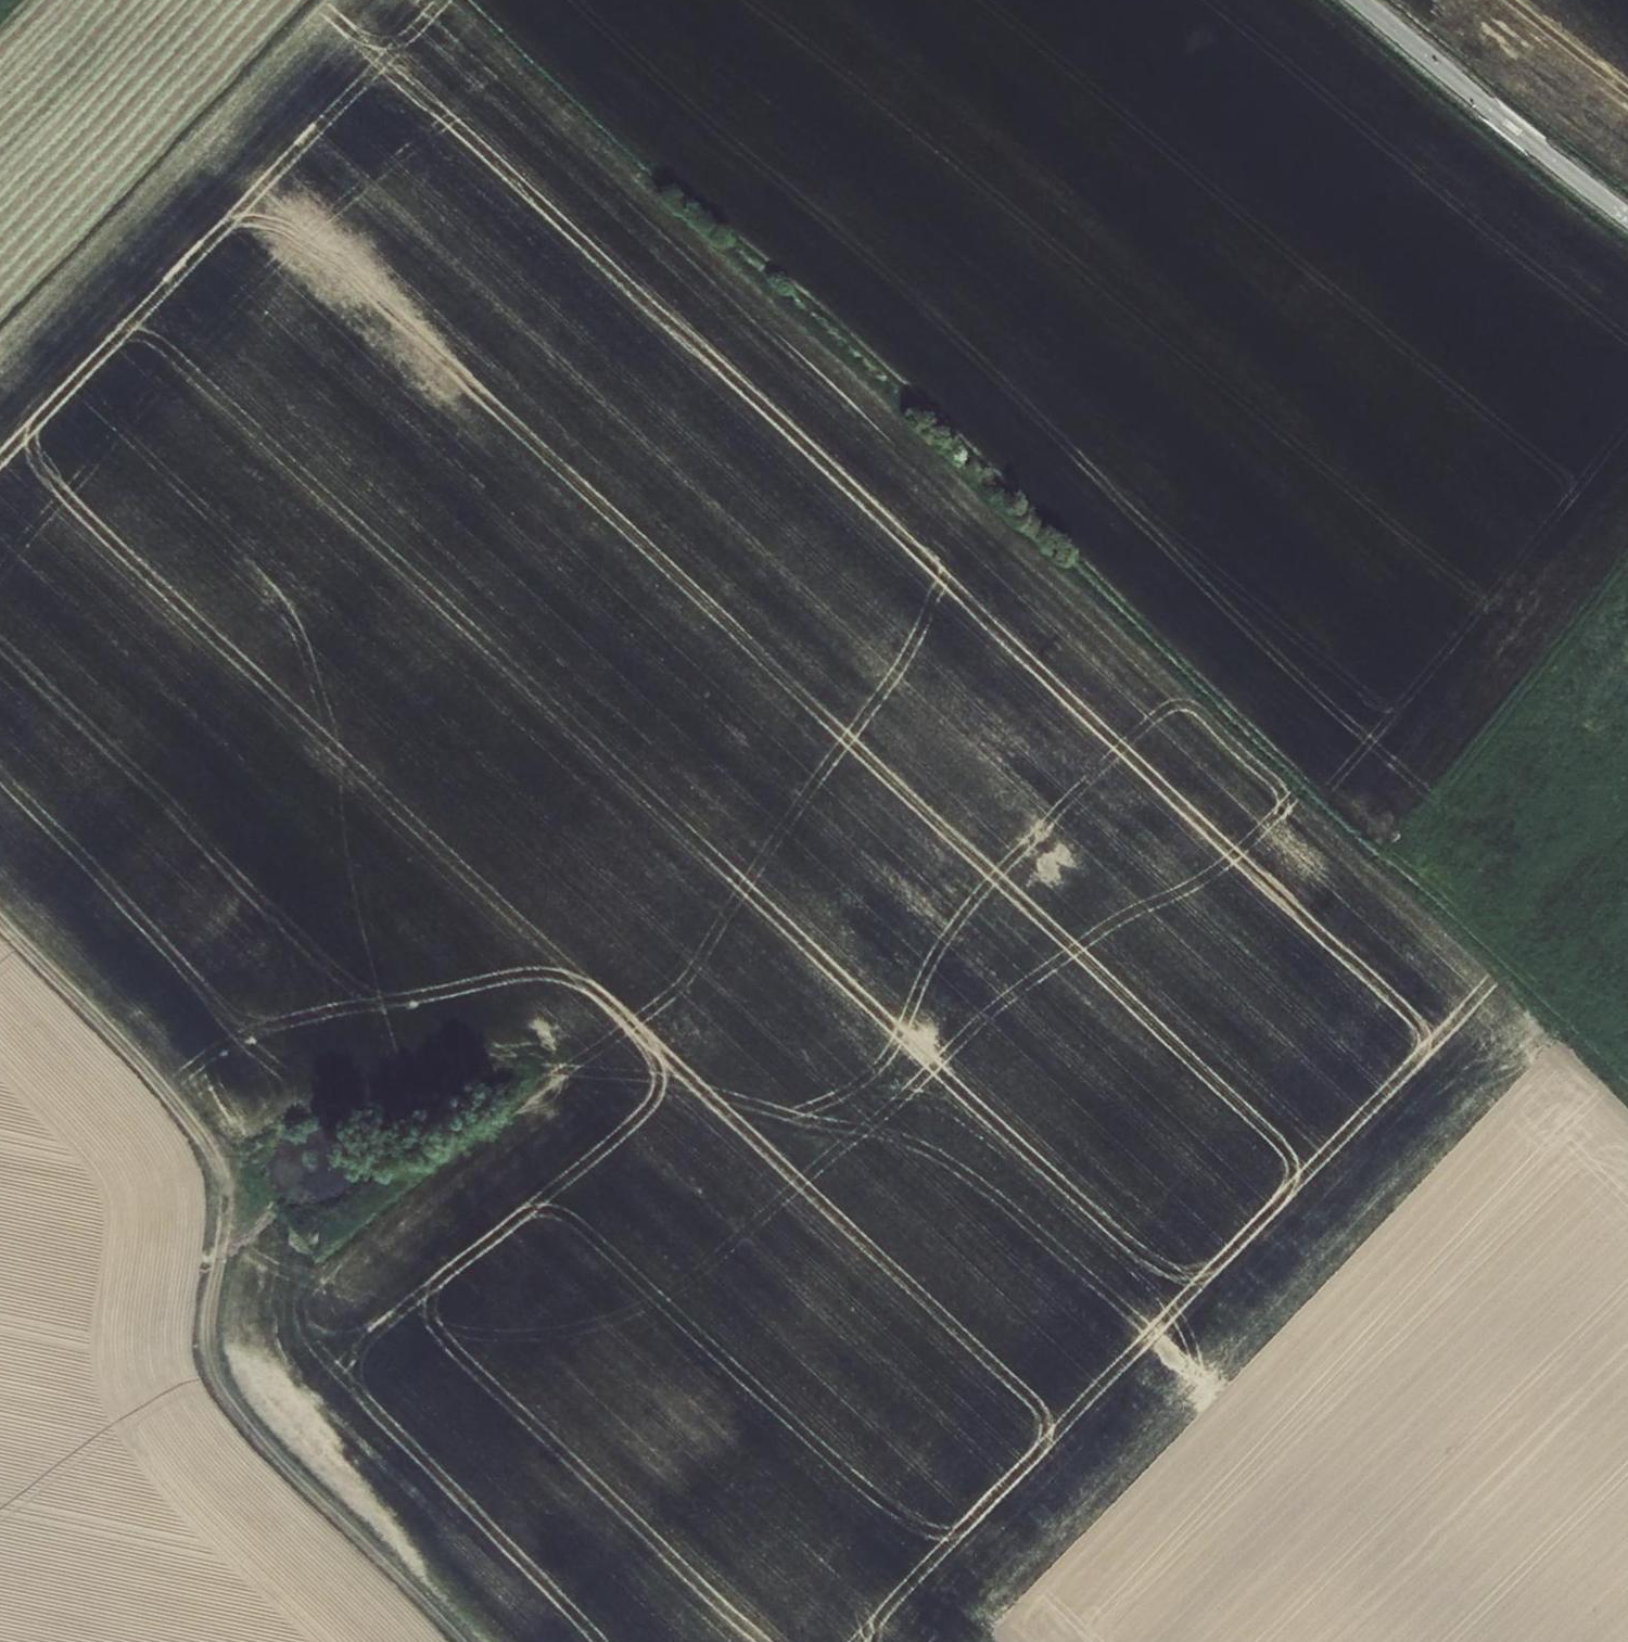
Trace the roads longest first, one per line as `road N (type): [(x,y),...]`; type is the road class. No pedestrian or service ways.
road 1 (track): [(0,909),(230,1144),(180,1342),(467,1641)]
road 2 (unclassified): [(1362,0),(1627,215)]

